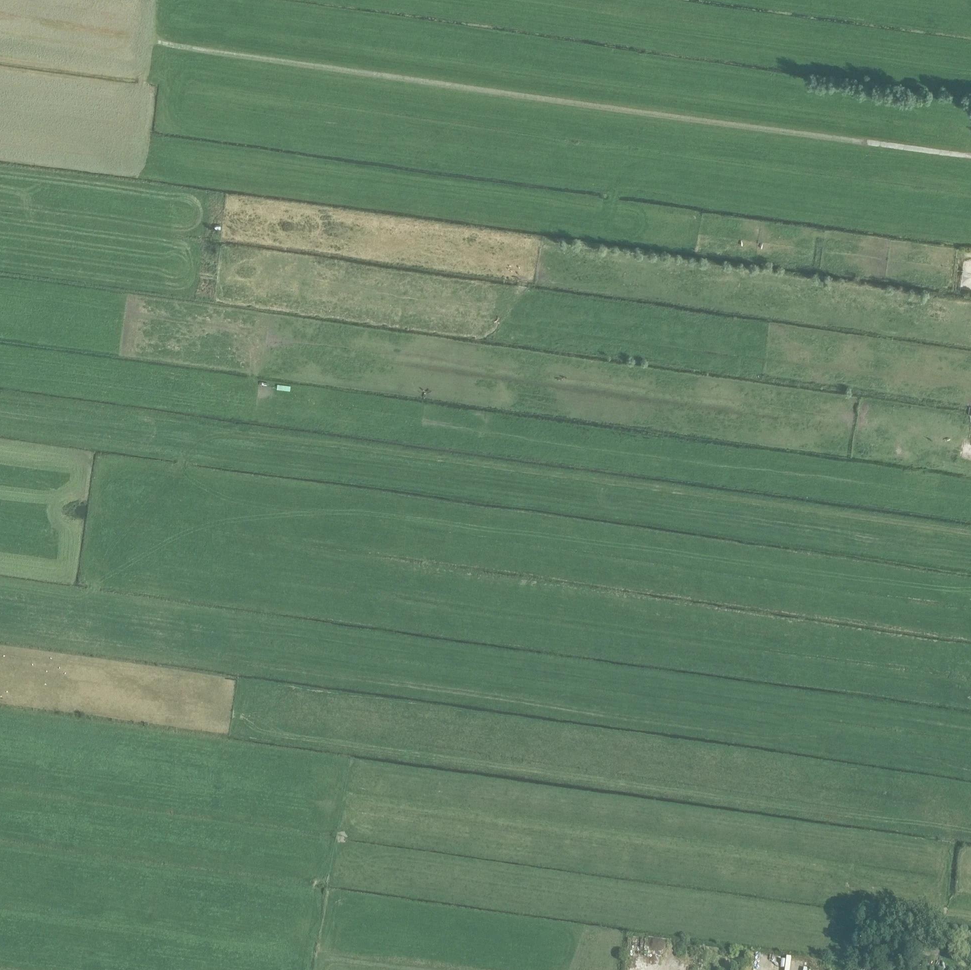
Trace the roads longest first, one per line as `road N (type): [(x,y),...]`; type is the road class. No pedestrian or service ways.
road 1 (track): [(970,157),(157,42)]

